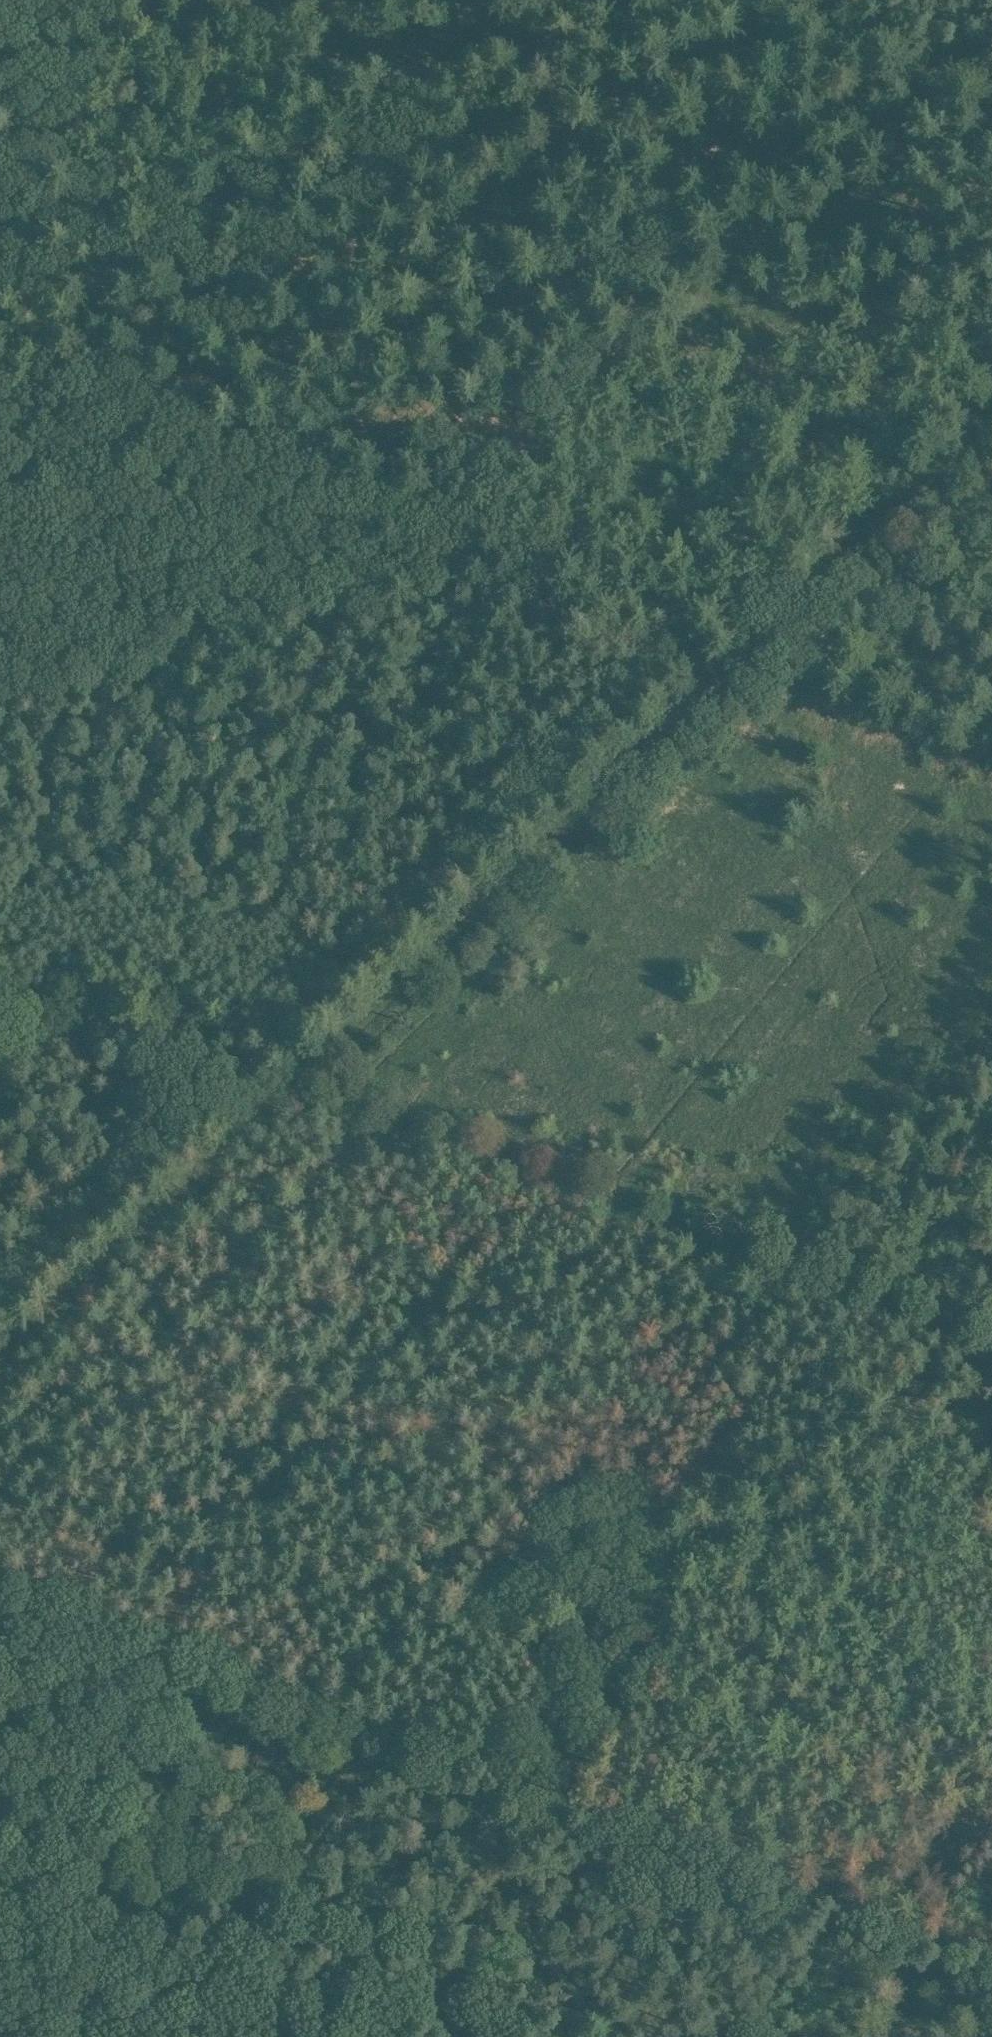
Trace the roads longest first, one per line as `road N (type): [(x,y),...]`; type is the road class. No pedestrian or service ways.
road 1 (track): [(991,91),(766,0)]

